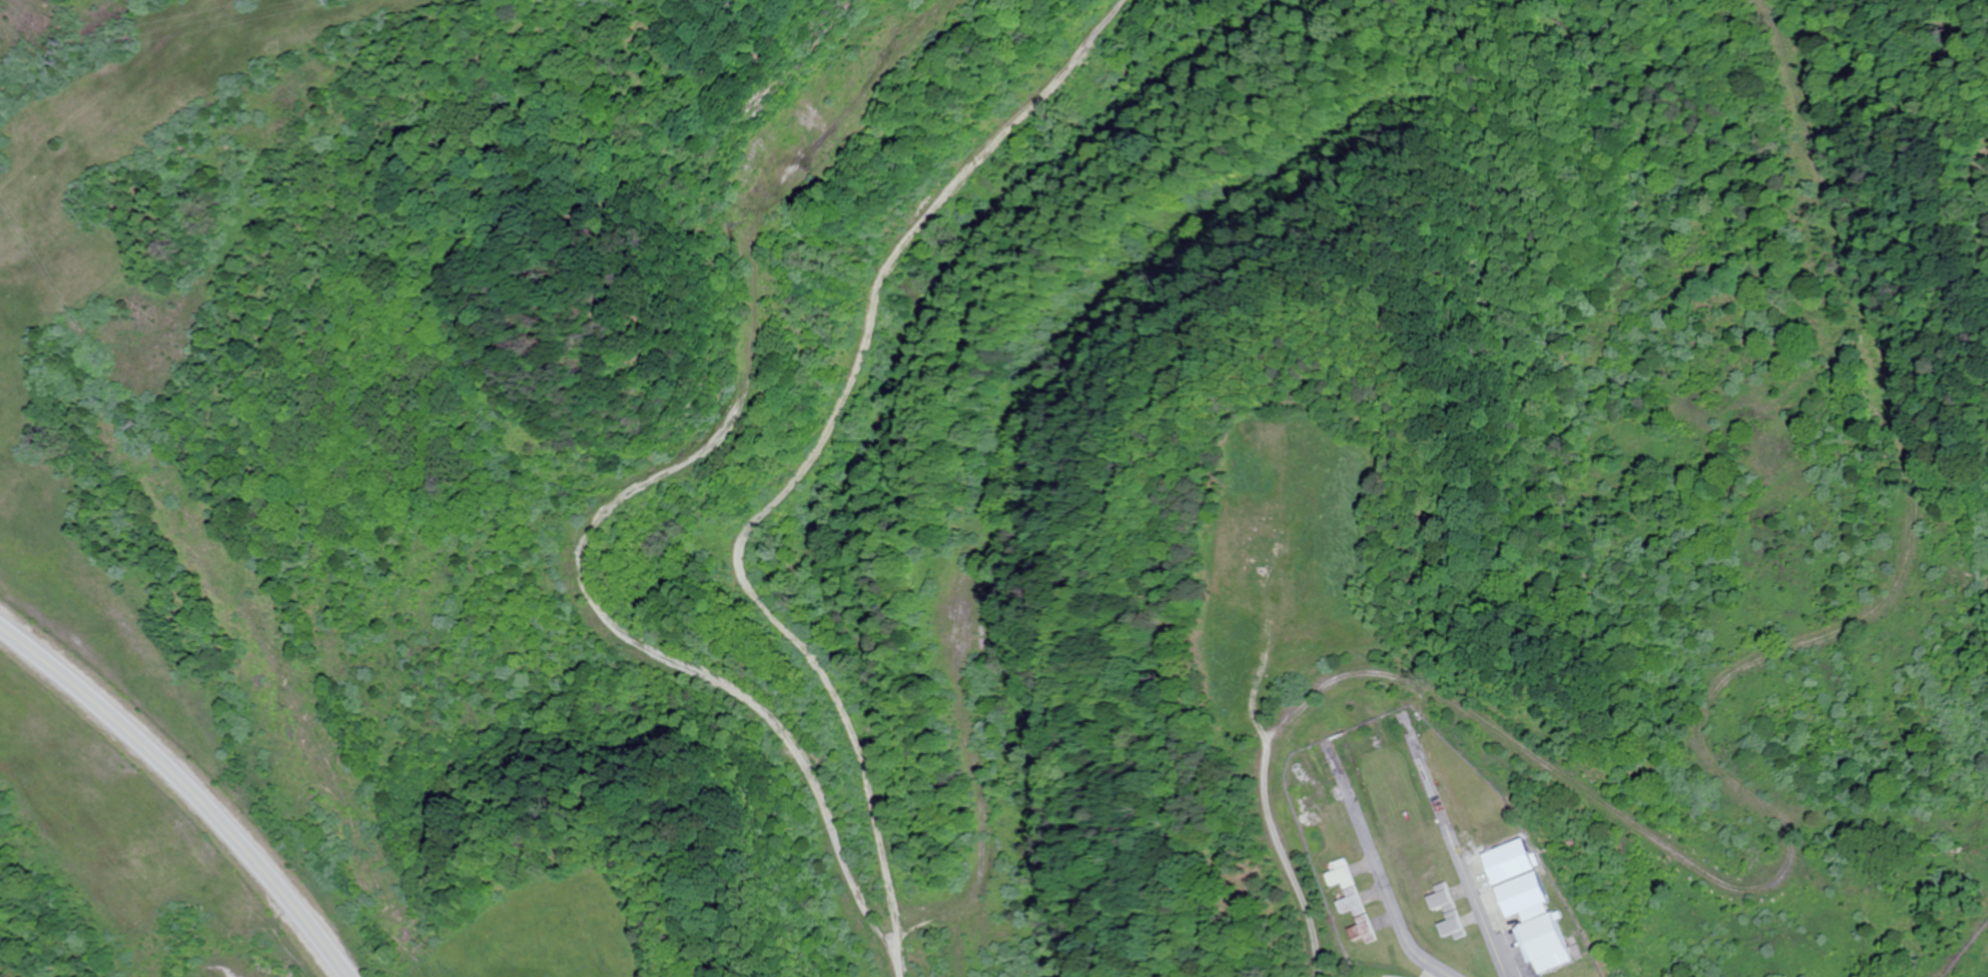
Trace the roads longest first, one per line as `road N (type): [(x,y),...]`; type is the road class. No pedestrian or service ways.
road 1 (residential): [(0,621),(213,810),(355,976)]

